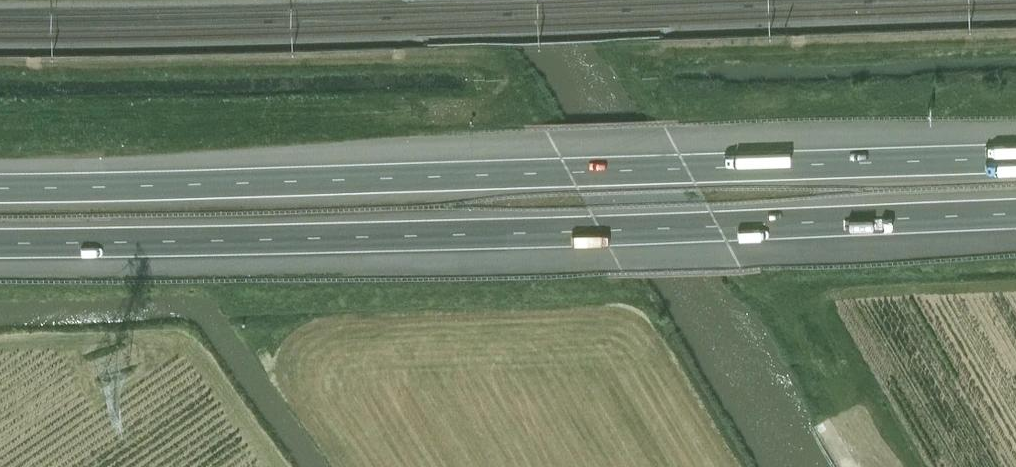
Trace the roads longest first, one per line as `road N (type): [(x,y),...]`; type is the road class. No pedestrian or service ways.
road 1 (motorway): [(1015,159),(0,187)]
road 2 (motorway): [(0,242),(1015,216)]

